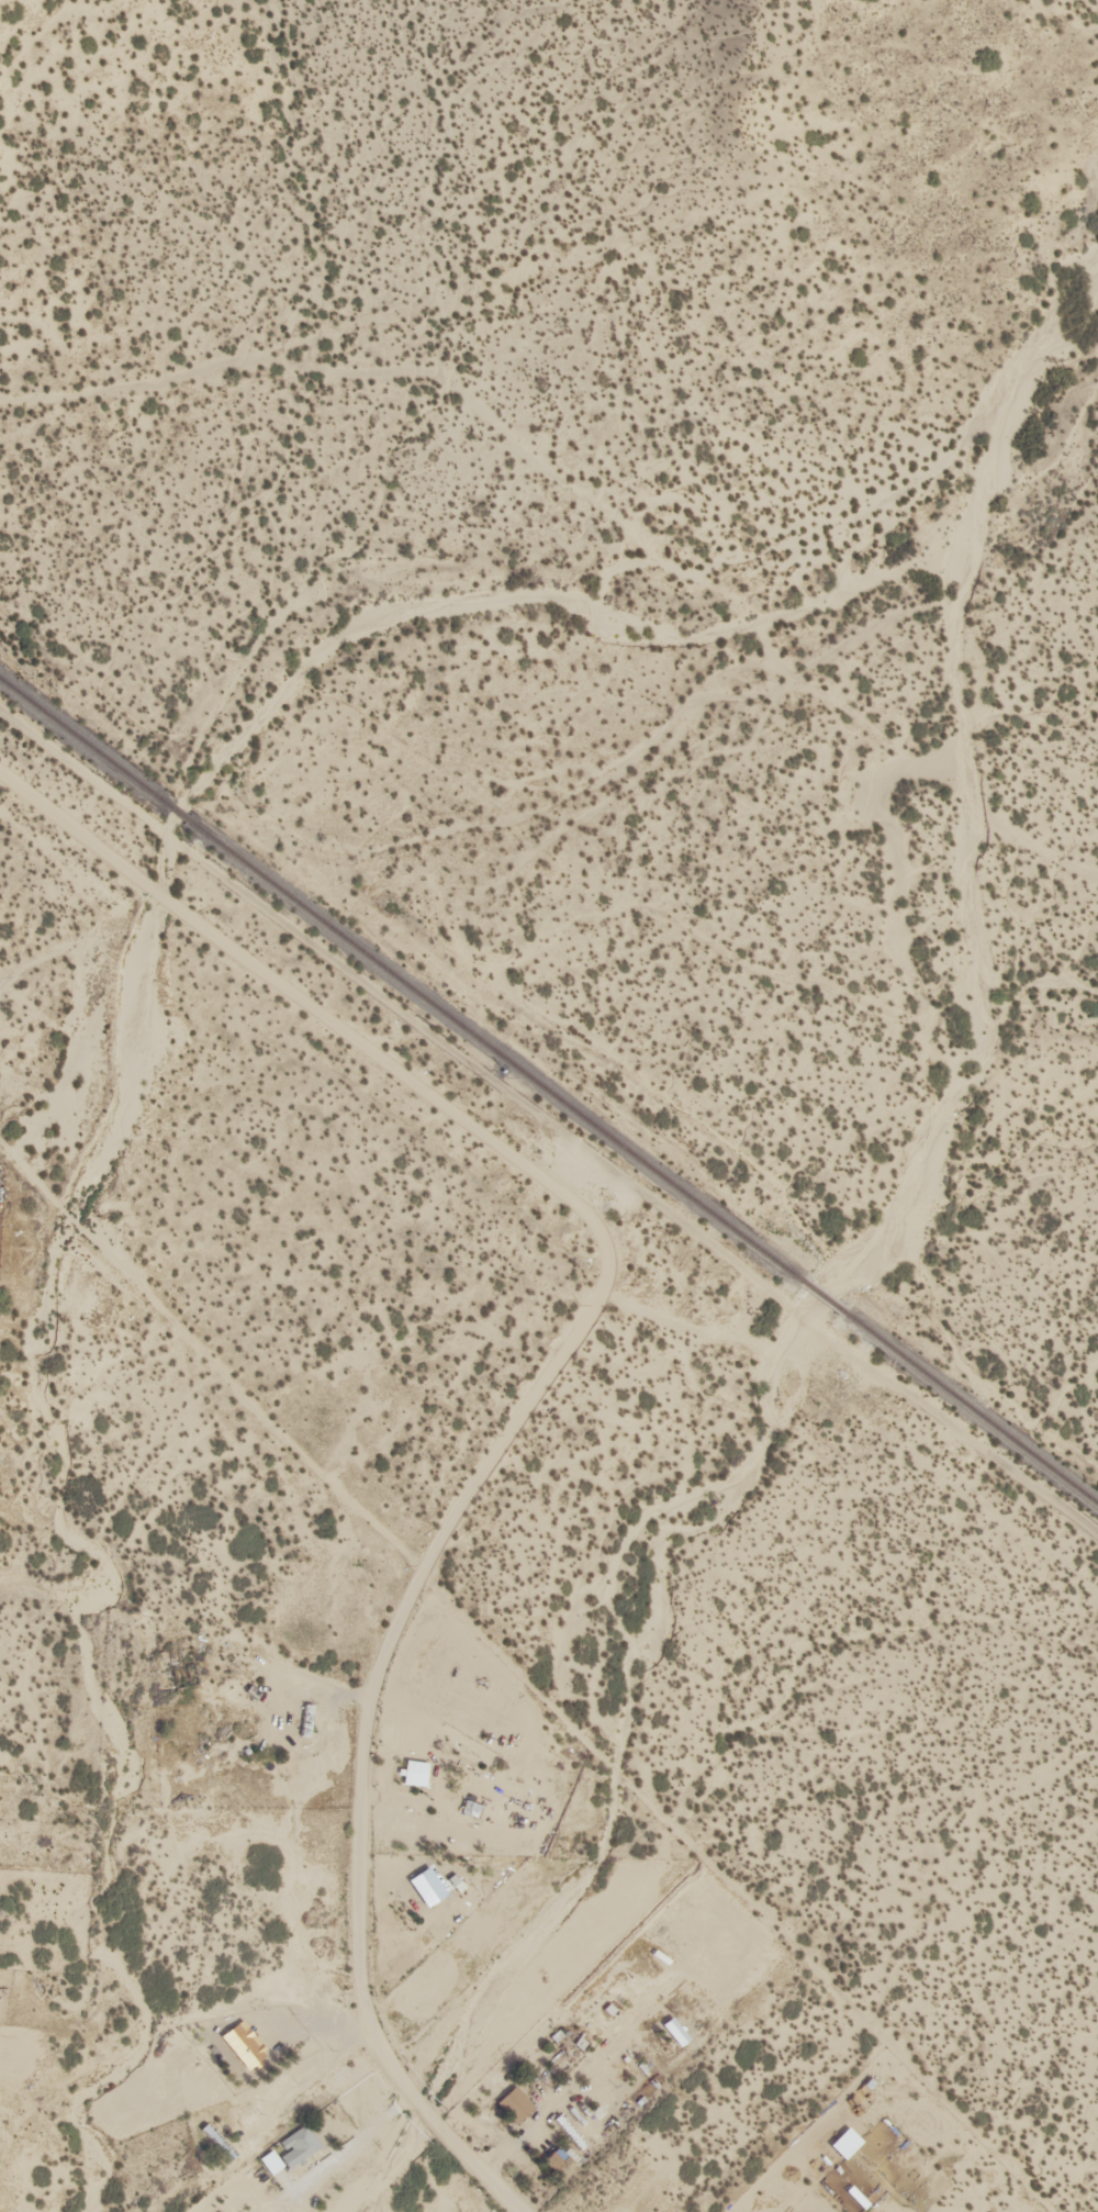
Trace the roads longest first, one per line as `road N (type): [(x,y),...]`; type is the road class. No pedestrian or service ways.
road 1 (residential): [(510,2211),(382,2078),(356,2011),(351,1868),(360,1705),(439,1535),(598,1303)]
road 2 (residential): [(598,1303),(596,1258),(579,1226),(0,791)]

